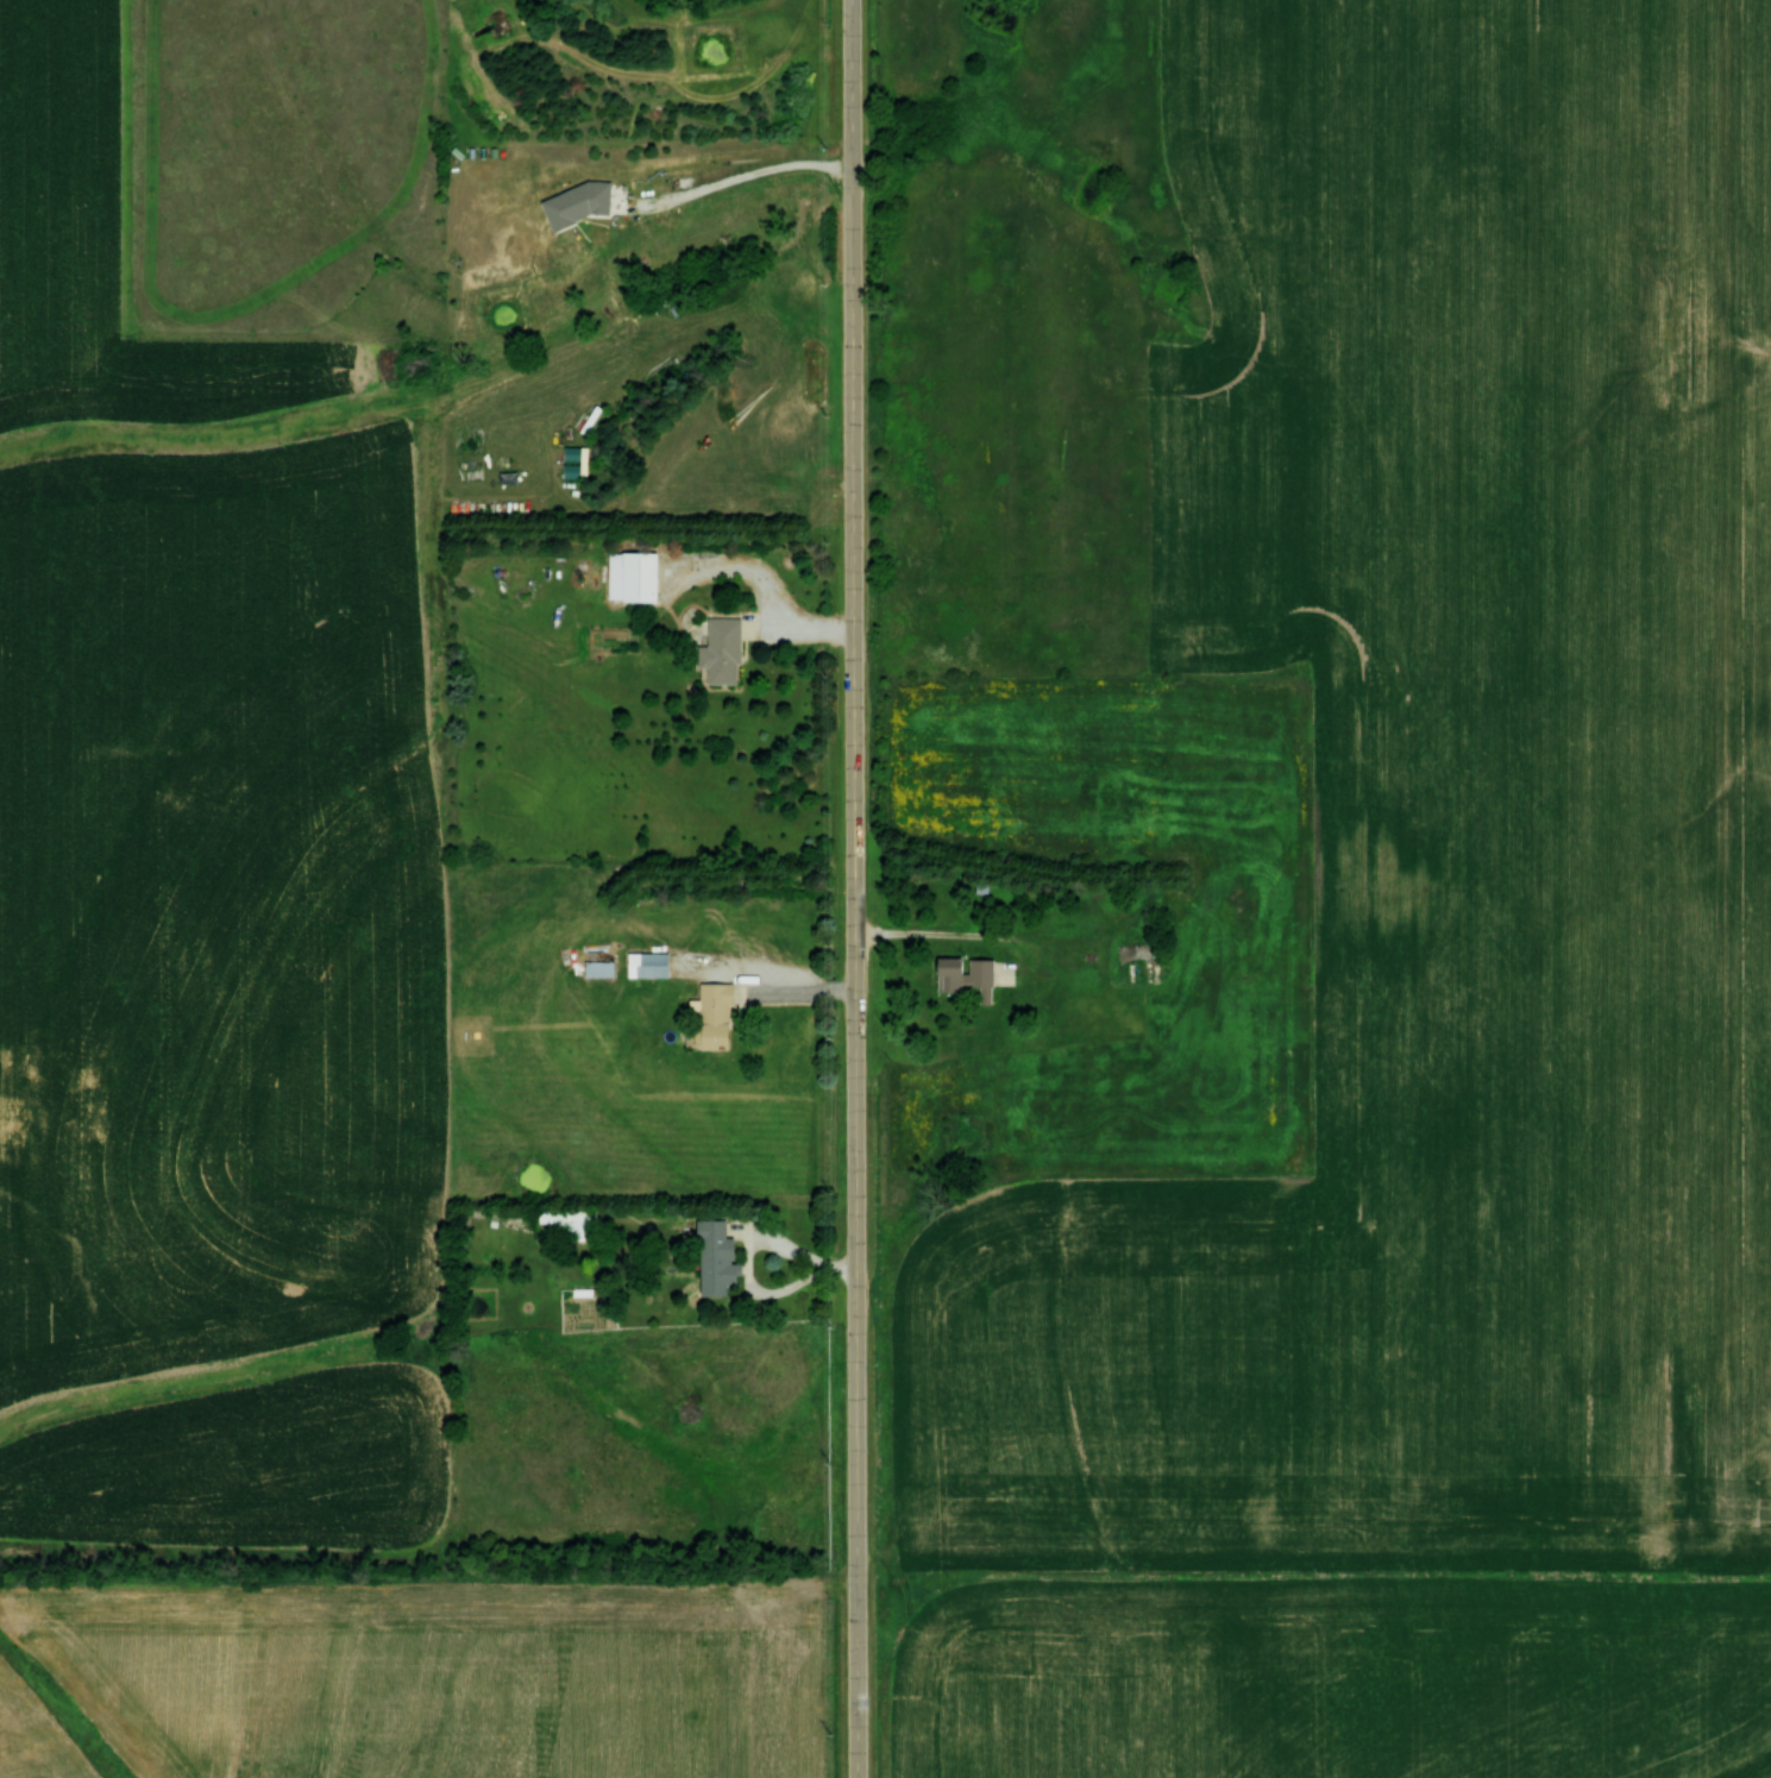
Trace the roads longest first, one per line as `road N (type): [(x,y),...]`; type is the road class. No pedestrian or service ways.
road 1 (tertiary): [(859,1777),(853,0)]

